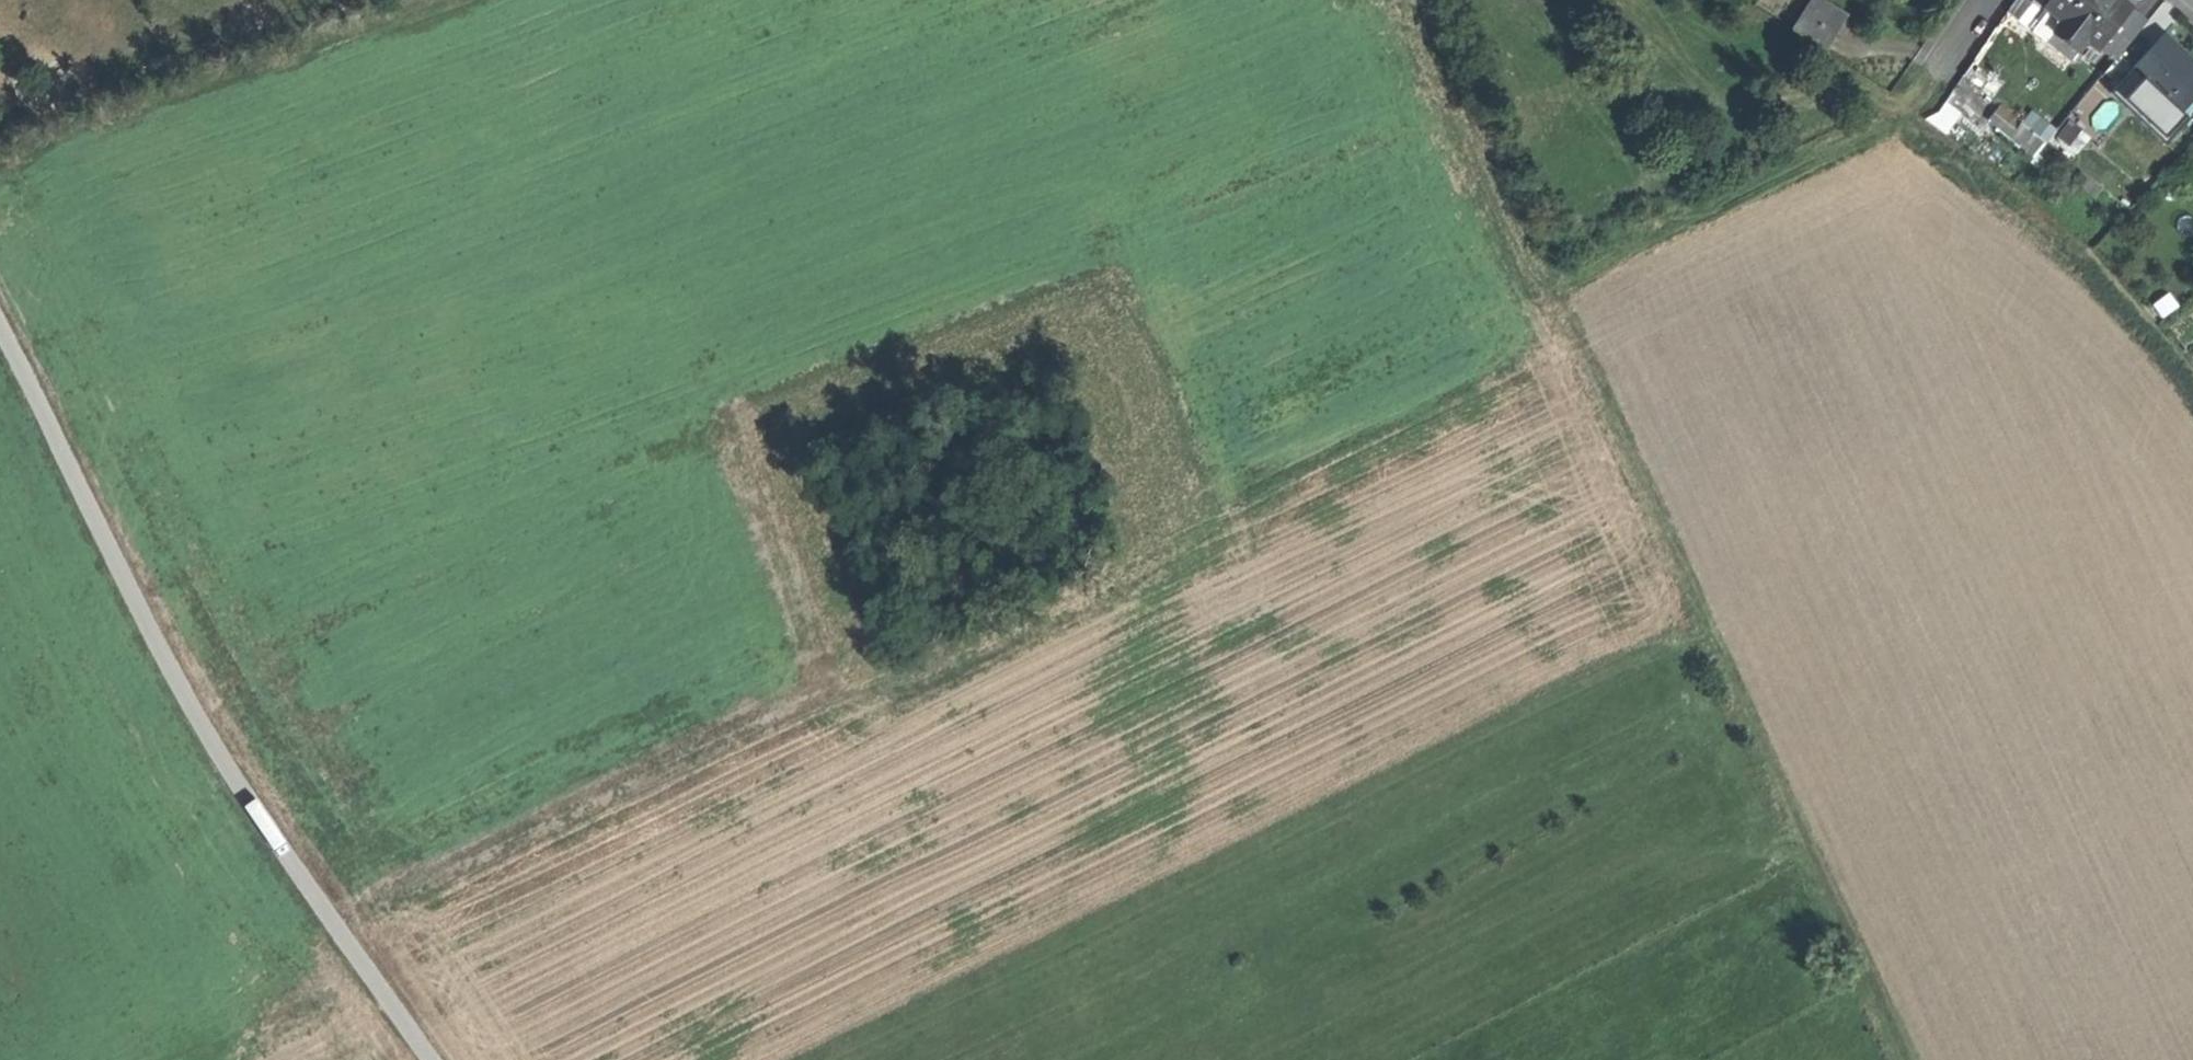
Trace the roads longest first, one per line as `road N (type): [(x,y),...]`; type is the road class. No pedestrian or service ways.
road 1 (track): [(1414,0),(1907,1059)]
road 2 (unclassified): [(430,1059),(249,806),(184,699),(0,336)]
road 3 (track): [(1936,77),(1918,99),(1546,285)]

